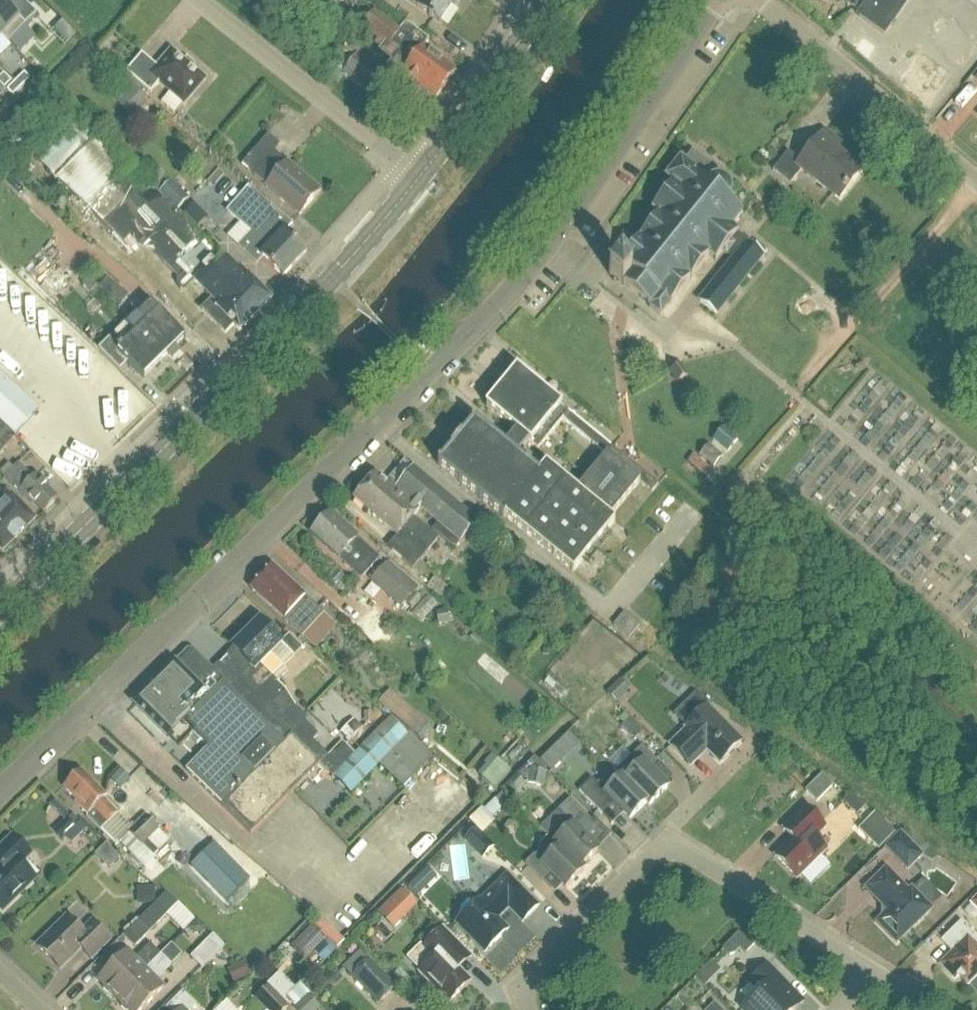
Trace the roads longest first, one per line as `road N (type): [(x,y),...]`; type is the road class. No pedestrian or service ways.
road 1 (unclassified): [(0,794),(545,253),(721,0)]
road 2 (secondary): [(0,612),(229,388),(418,181)]
road 3 (residential): [(529,1009),(522,986),(665,841),(873,976)]
road 4 (unclassified): [(418,181),(197,0)]
road 5 (unclassified): [(976,182),(763,0)]
road 6 (secondary): [(418,181),(550,0)]

